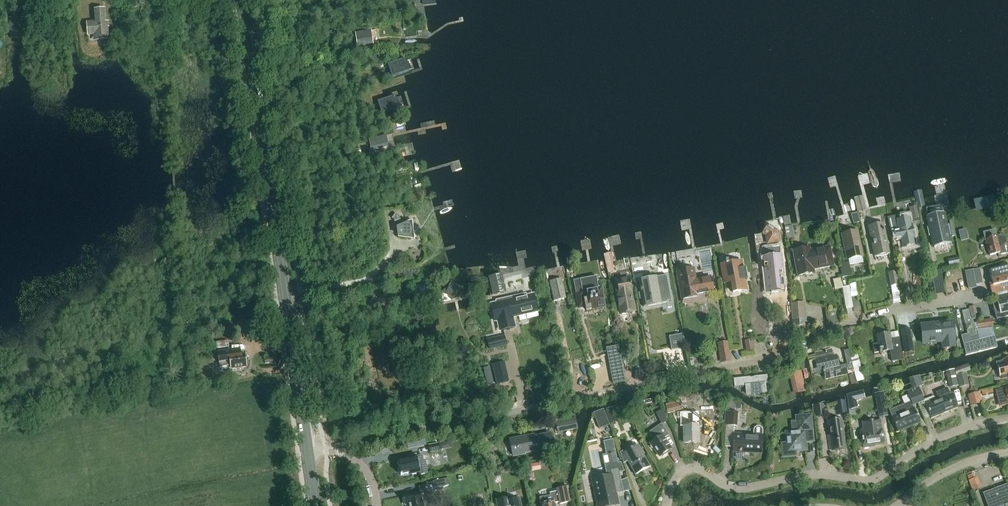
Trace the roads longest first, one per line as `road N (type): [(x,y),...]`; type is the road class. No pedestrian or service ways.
road 1 (unclassified): [(976,294),(876,314),(751,362),(340,447)]
road 2 (secondary): [(310,453),(244,0)]
road 3 (unclassified): [(666,505),(689,468),(734,489),(806,473),(876,479),(961,428),(1007,419)]
road 4 (unclassified): [(896,505),(960,464),(1007,452)]

